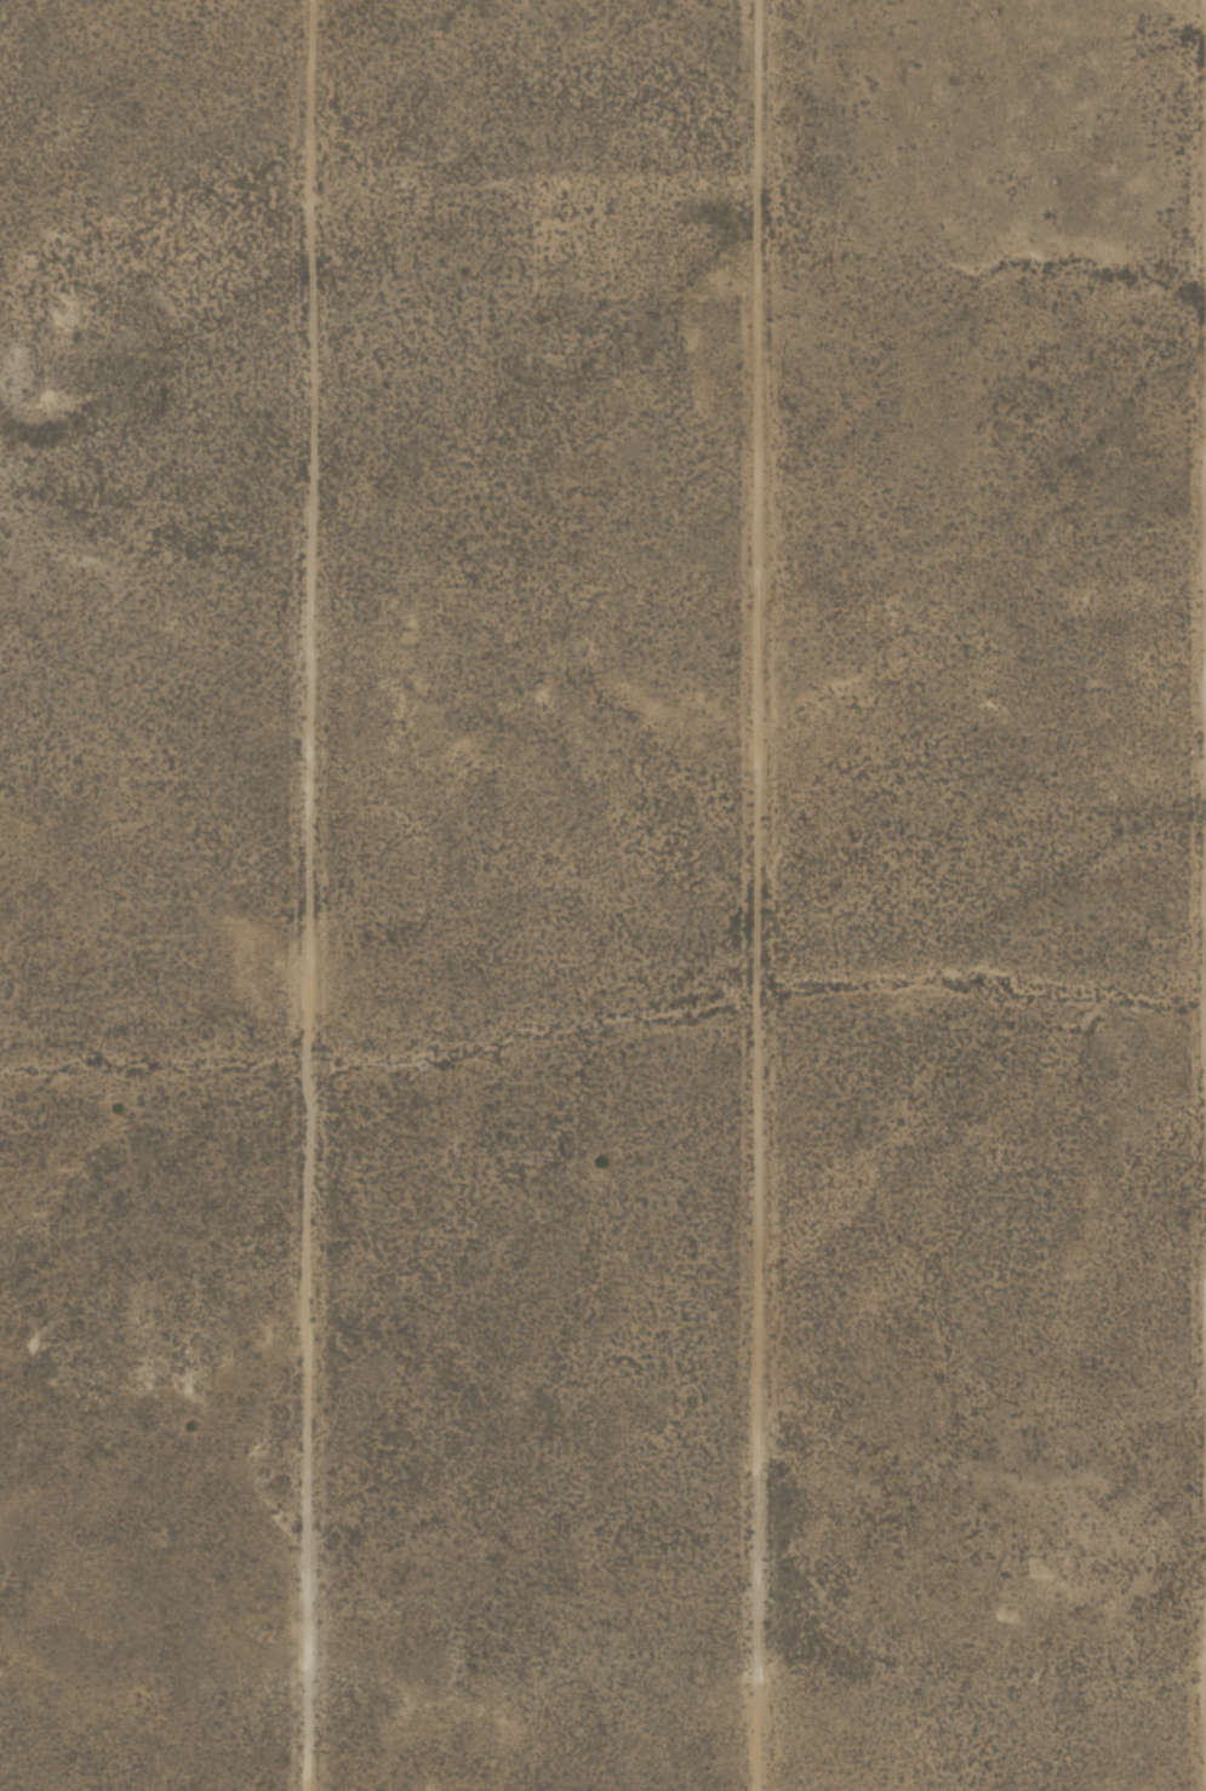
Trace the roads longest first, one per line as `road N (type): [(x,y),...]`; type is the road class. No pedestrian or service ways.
road 1 (track): [(318,1790),(323,0)]
road 2 (track): [(768,1790),(768,0)]

